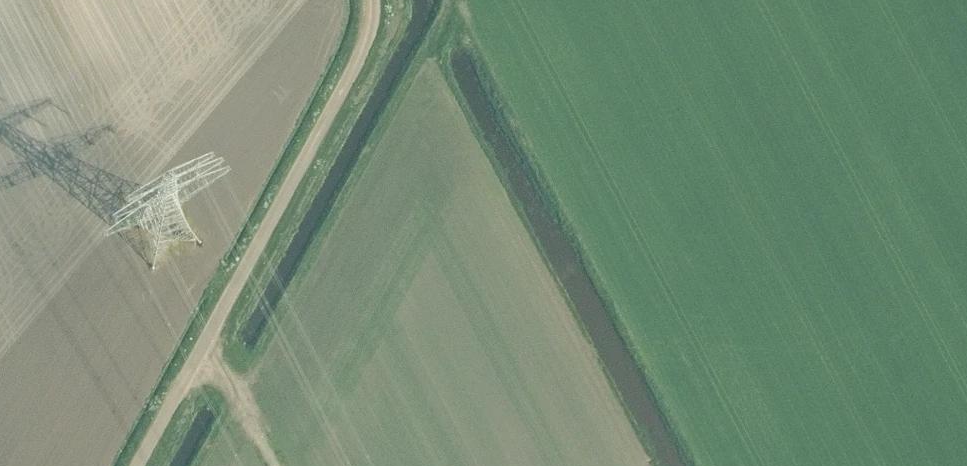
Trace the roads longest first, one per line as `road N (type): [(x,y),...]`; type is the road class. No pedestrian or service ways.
road 1 (unclassified): [(137,465),(364,48),(371,0)]

